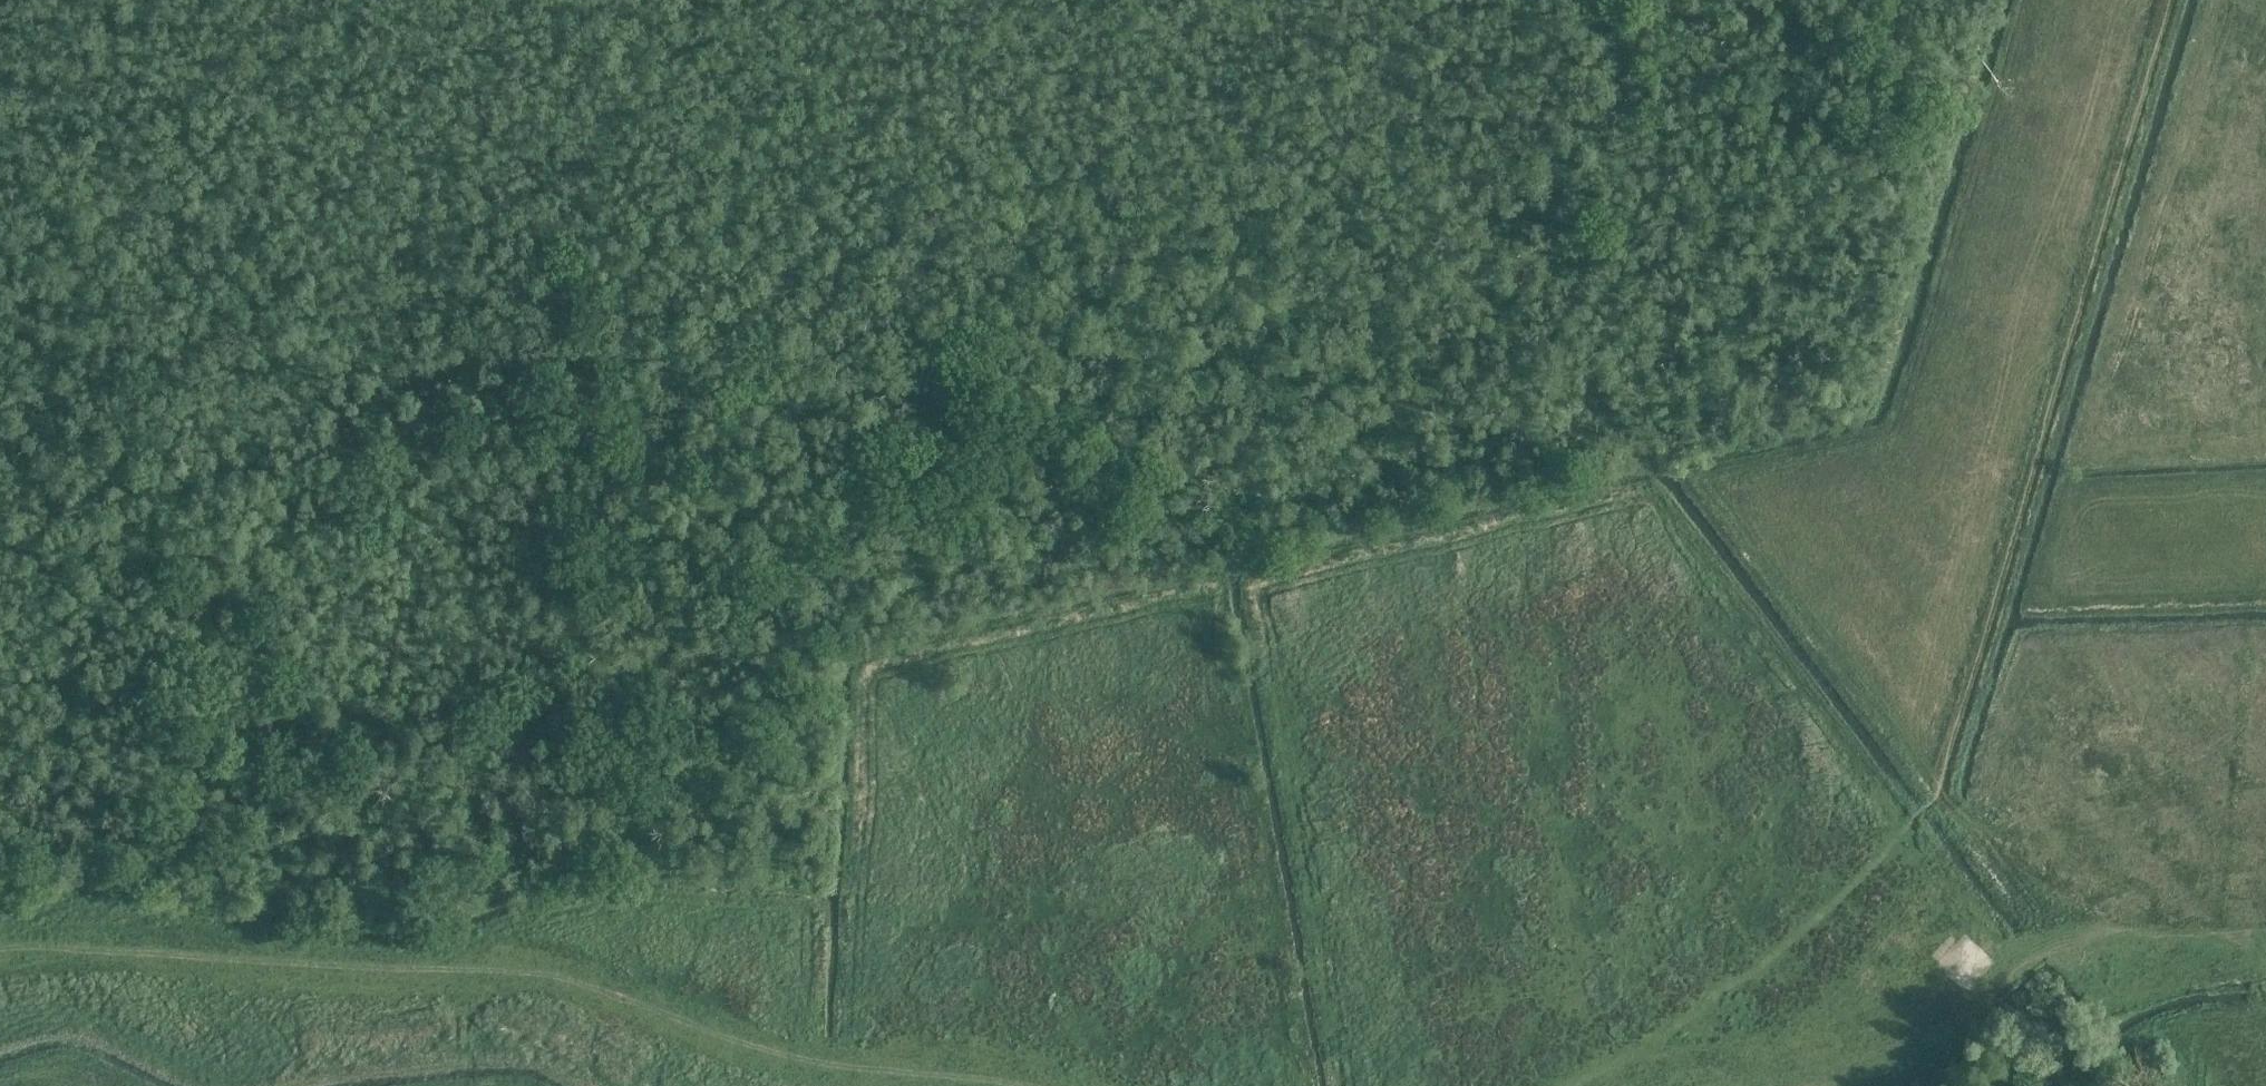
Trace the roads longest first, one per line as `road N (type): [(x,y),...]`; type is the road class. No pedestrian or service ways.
road 1 (track): [(1941,995),(2139,914),(2226,923),(2265,887)]
road 2 (track): [(2067,941),(1934,794)]

